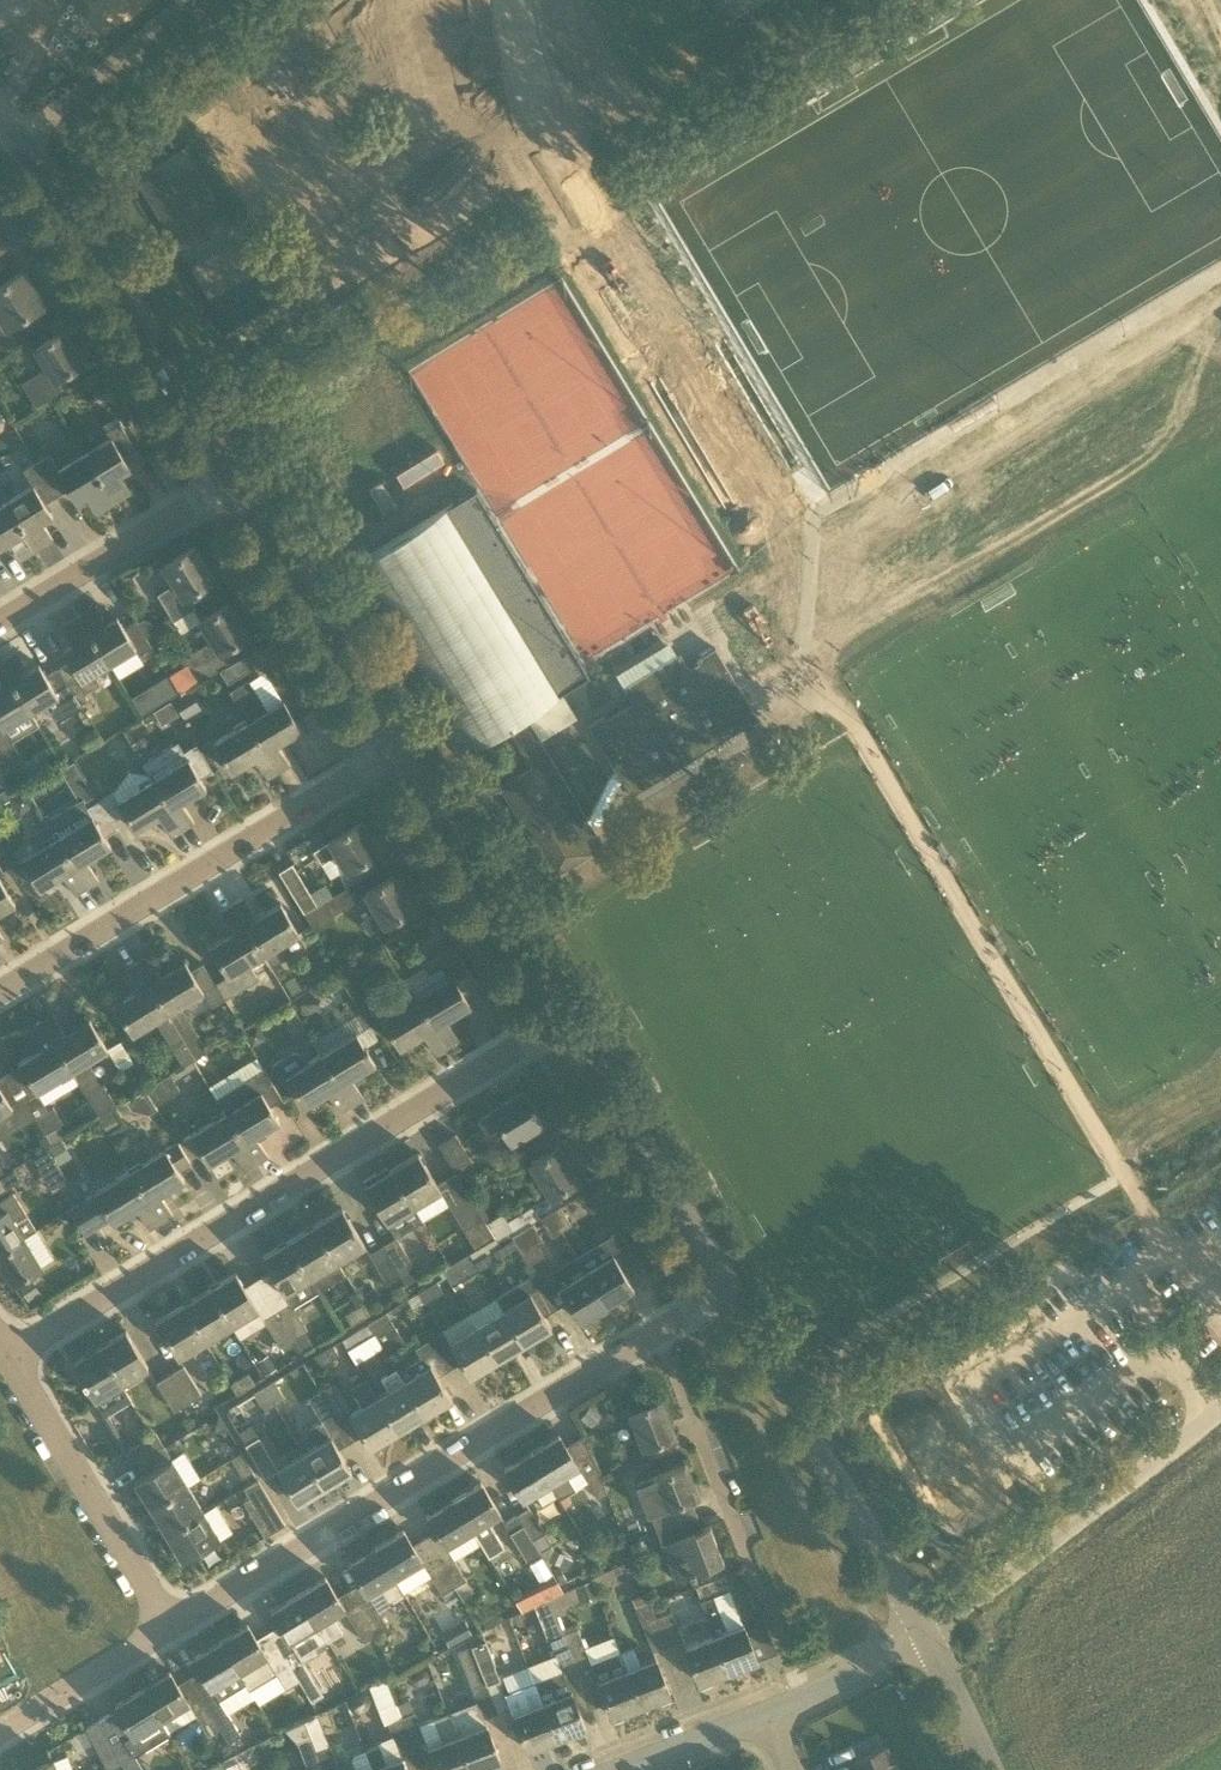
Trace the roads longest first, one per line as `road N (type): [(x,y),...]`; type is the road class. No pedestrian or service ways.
road 1 (residential): [(10,1356),(561,1018)]
road 2 (residential): [(171,1626),(659,1331)]
road 3 (residential): [(0,991),(398,748)]
road 4 (unclassified): [(235,478),(22,140)]
road 5 (unclassified): [(925,1630),(727,1289)]
road 6 (residential): [(805,1696),(659,1331)]
road 7 (unclassified): [(925,1630),(994,1586),(1220,1410)]
road 8 (unclassified): [(727,1289),(561,1018)]
road 9 (unclassified): [(398,748),(235,478)]
road 10 (unclassified): [(561,1018),(398,748)]
road 11 (residential): [(171,1626),(10,1356)]
road 12 (residential): [(0,621),(235,478)]
road 13 (unclassified): [(22,140),(188,0)]
road 14 (residential): [(0,1732),(171,1626)]
road 15 (residential): [(617,1769),(766,1712)]
road 16 (unclassified): [(987,1769),(925,1630)]
road 17 (residential): [(805,1696),(925,1630)]

